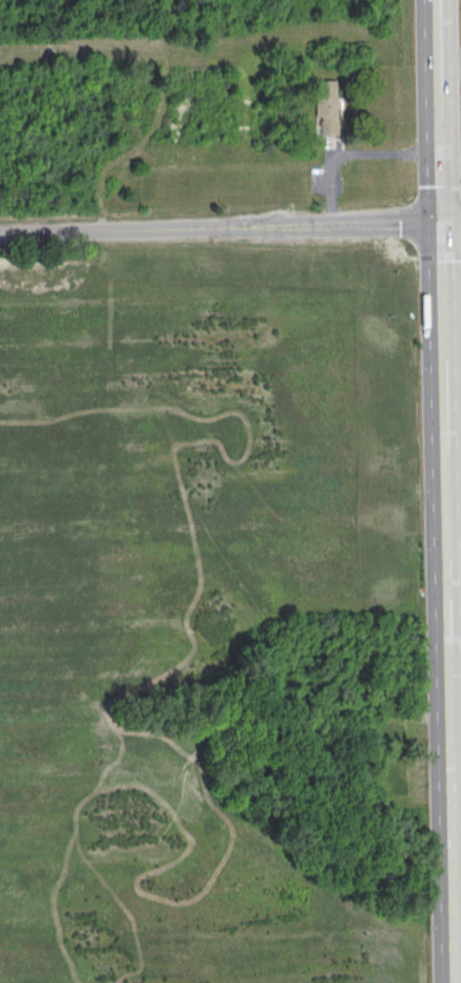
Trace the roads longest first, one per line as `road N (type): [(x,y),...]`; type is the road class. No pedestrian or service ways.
road 1 (secondary): [(451,982),(438,225)]
road 2 (tertiary): [(438,225),(0,233)]
road 3 (secondary): [(438,225),(434,0)]

